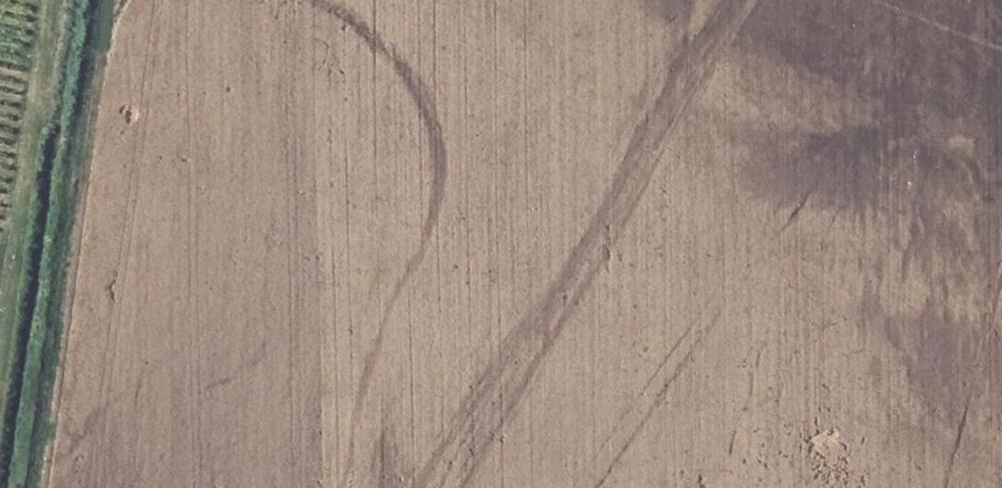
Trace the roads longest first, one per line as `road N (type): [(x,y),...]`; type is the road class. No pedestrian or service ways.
road 1 (track): [(33,487),(99,0)]

